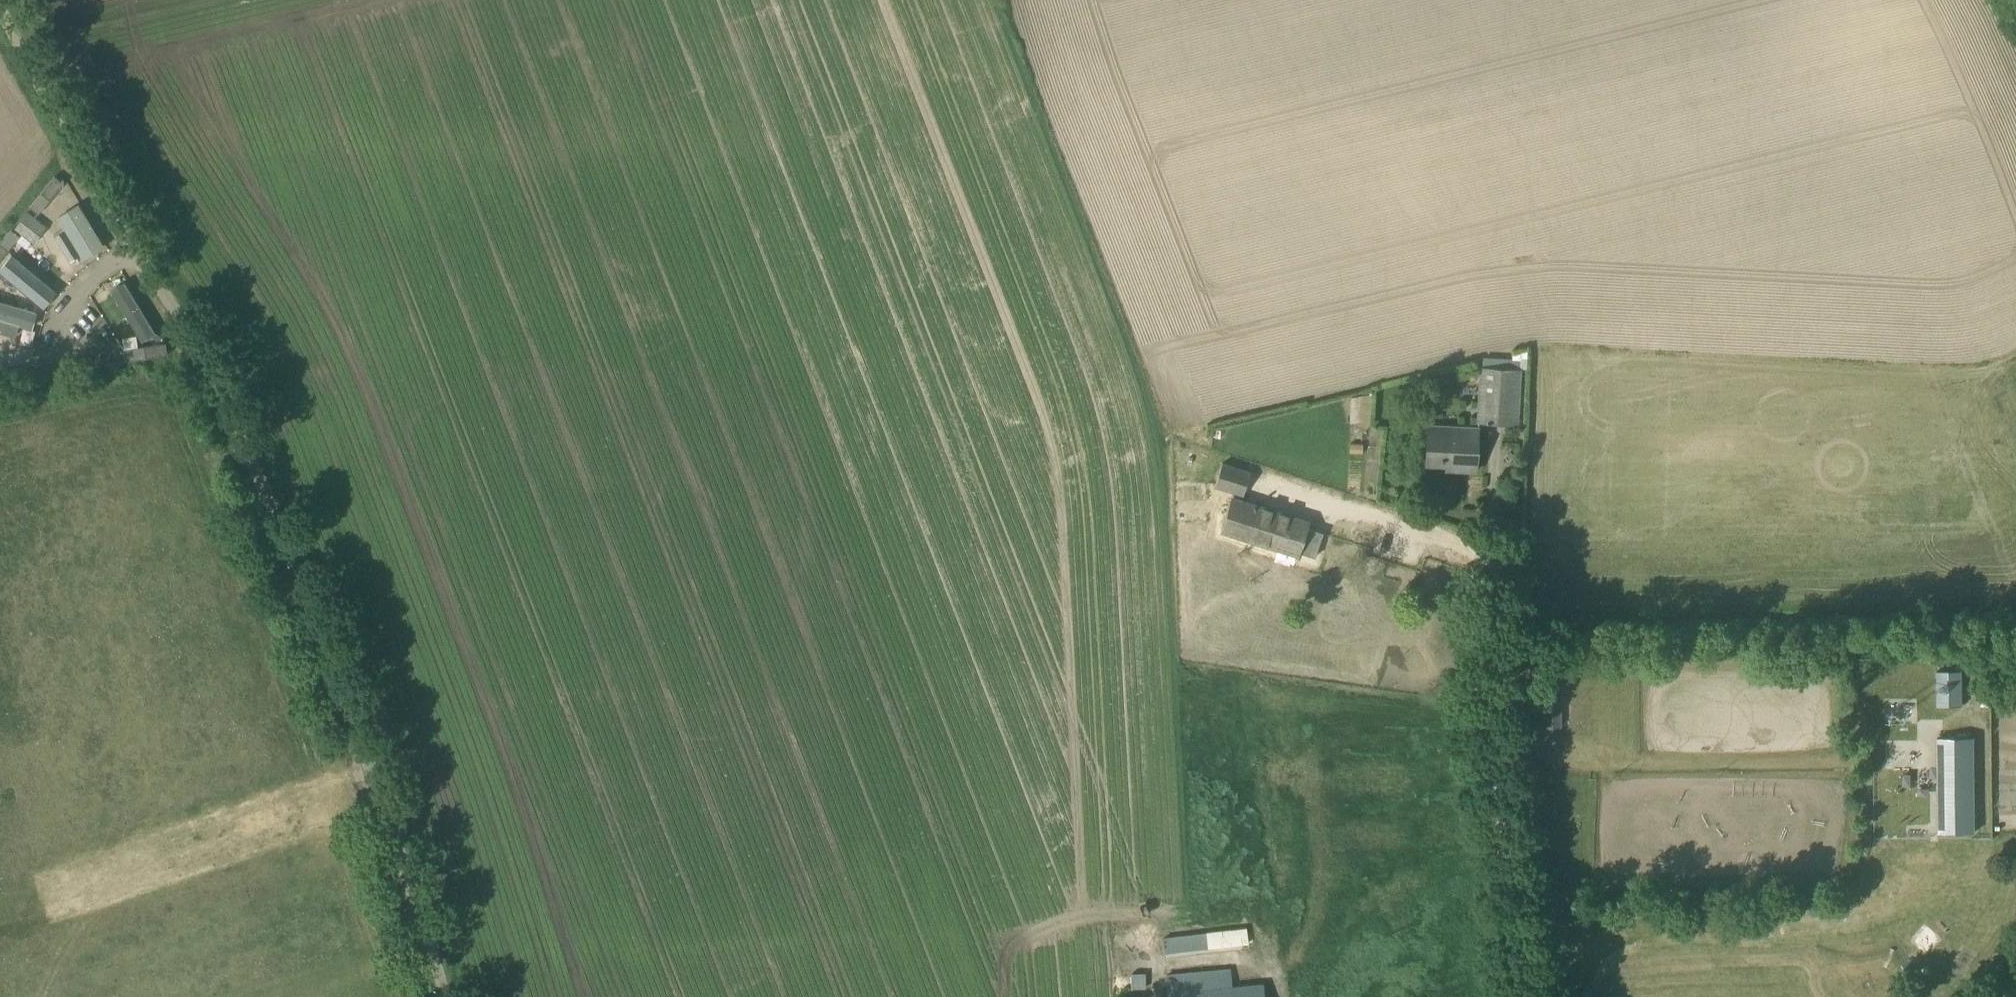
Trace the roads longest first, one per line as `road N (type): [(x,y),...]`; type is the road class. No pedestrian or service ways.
road 1 (residential): [(446,996),(358,732),(245,446),(190,332),(134,248)]
road 2 (unclassified): [(1534,996),(1493,783),(1488,543)]
road 3 (residential): [(134,248),(0,9)]
road 4 (residential): [(134,248),(75,296),(43,375)]

